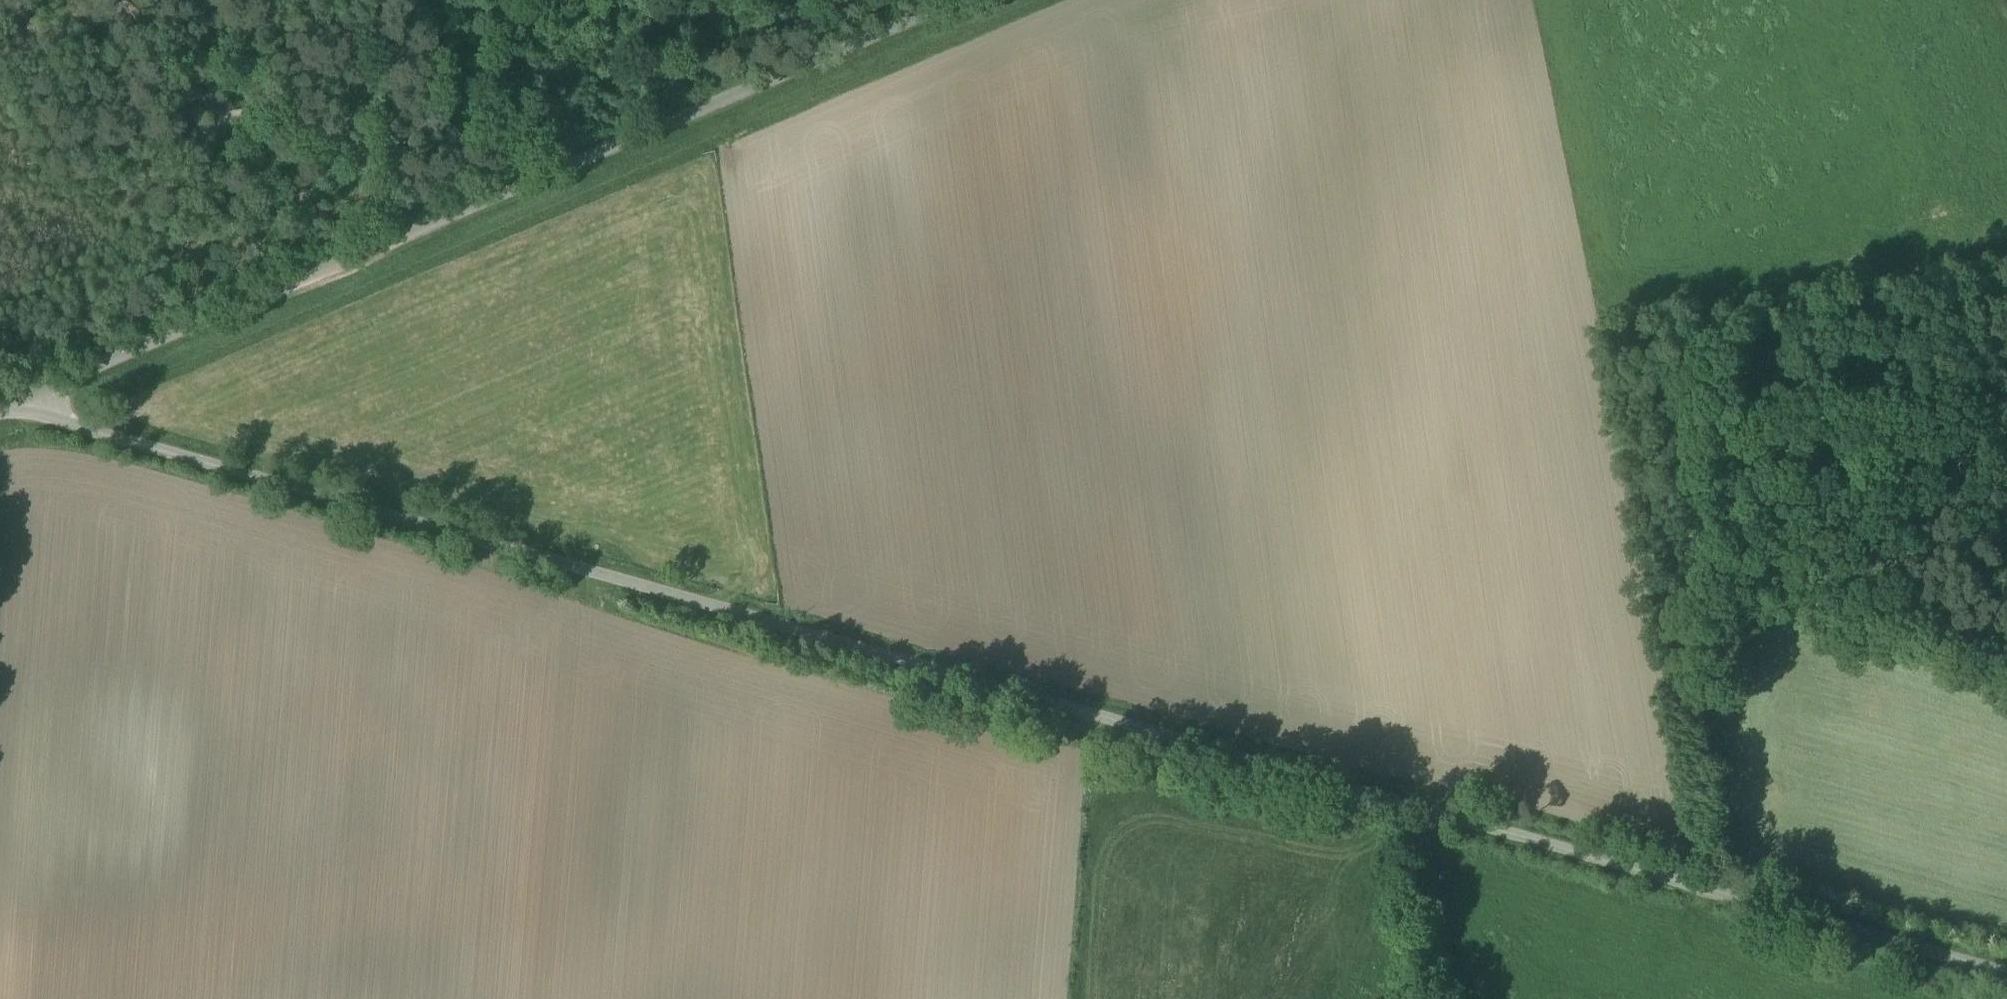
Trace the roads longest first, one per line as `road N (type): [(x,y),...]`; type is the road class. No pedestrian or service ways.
road 1 (unclassified): [(39,392),(70,429),(2006,974)]
road 2 (unclassified): [(39,392),(961,0)]

